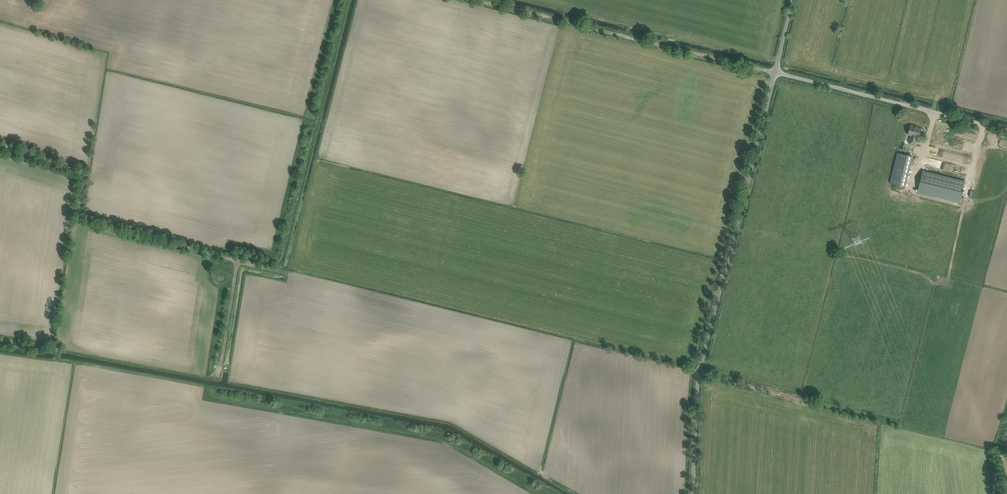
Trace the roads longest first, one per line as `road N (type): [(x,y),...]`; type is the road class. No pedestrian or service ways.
road 1 (unclassified): [(696,493),(704,354),(774,70)]
road 2 (track): [(487,0),(774,70)]
road 3 (unclassified): [(962,117),(774,70)]

